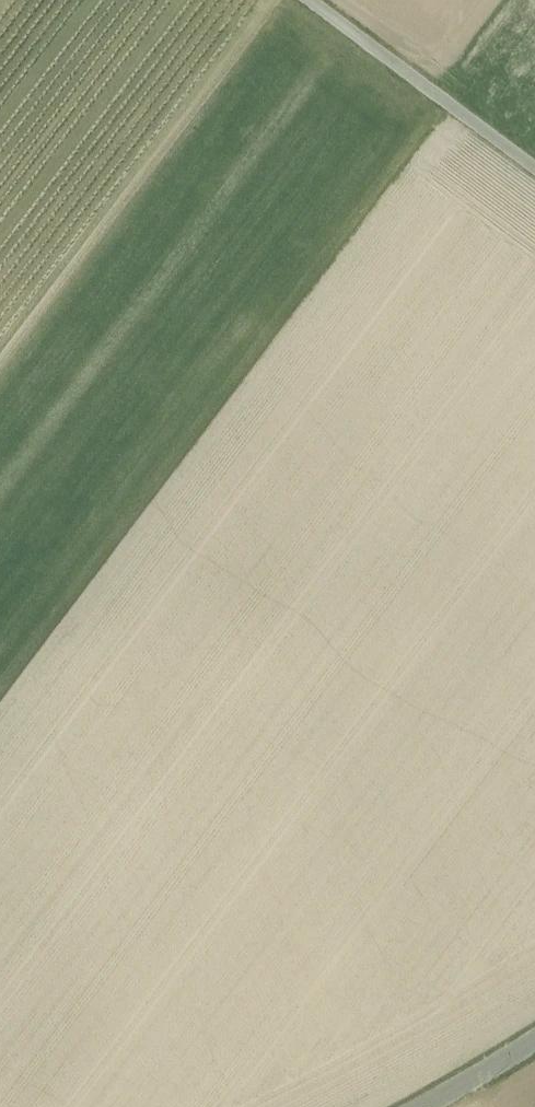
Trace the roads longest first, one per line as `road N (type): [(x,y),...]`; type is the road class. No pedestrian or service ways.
road 1 (unclassified): [(534,171),(307,0)]
road 2 (residential): [(534,1038),(417,1106)]

